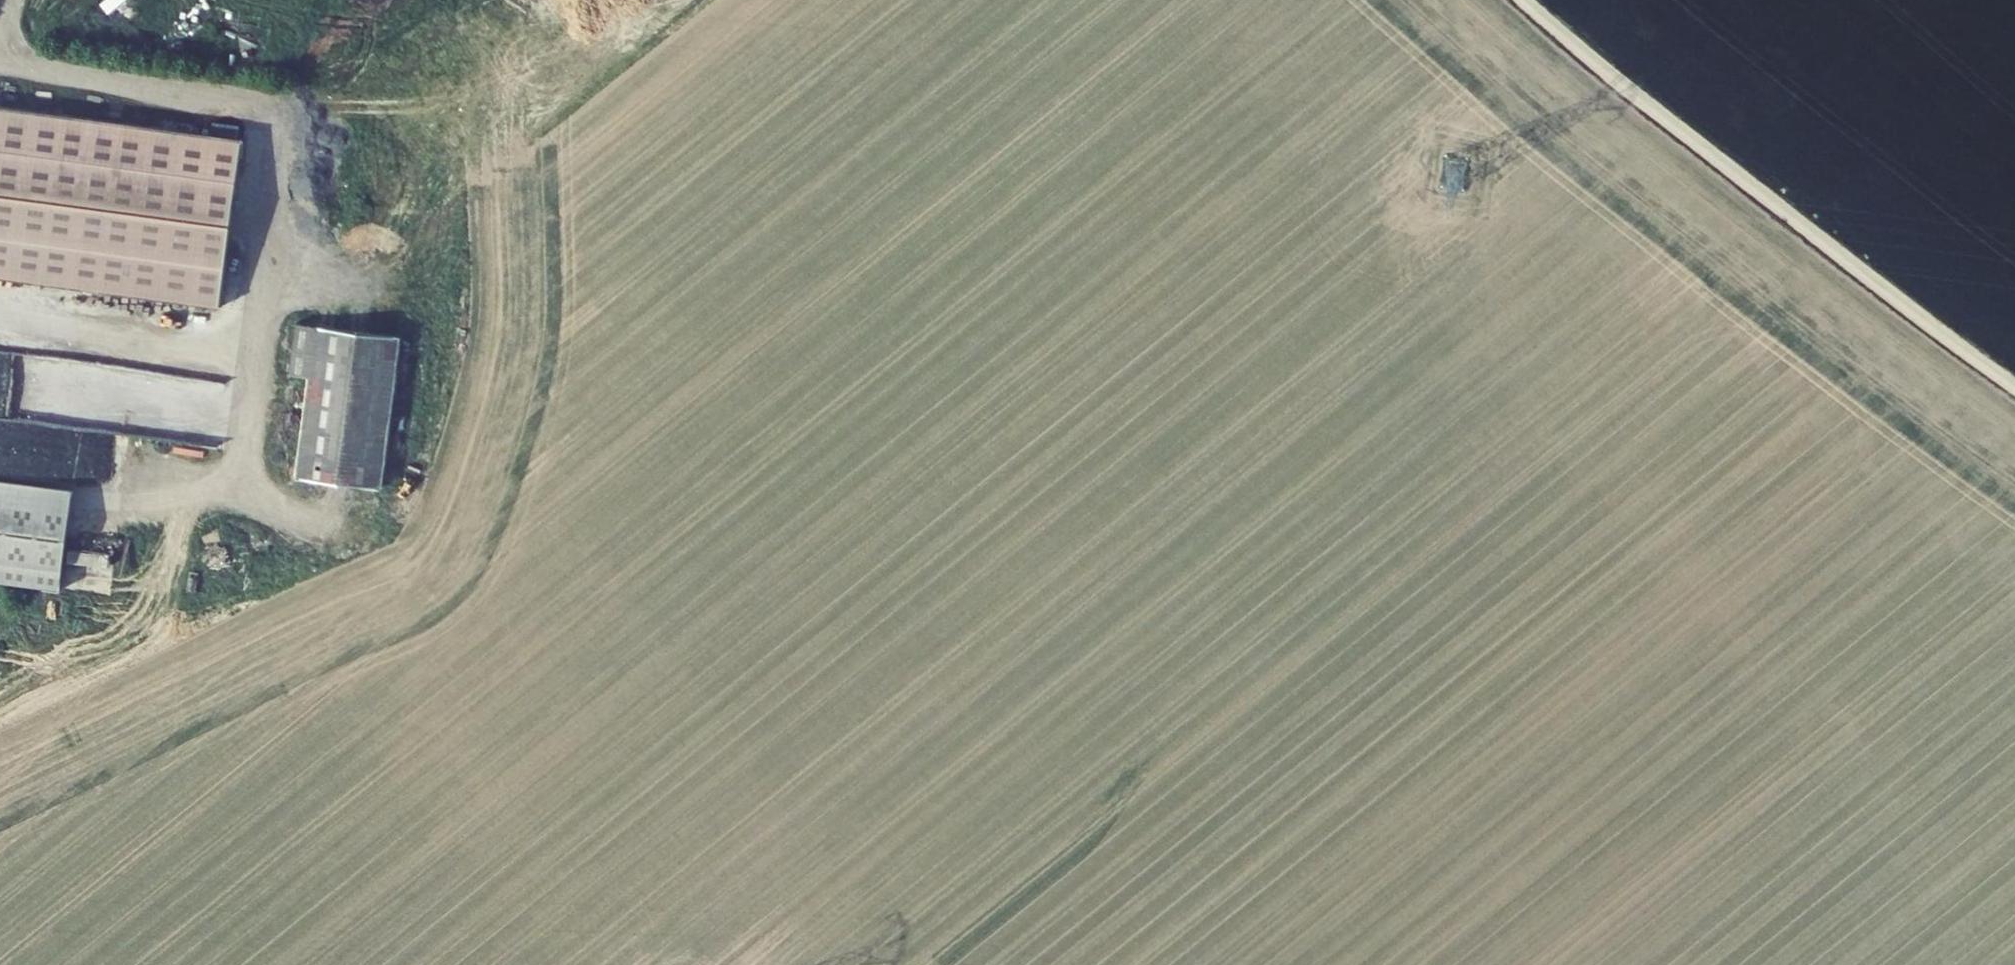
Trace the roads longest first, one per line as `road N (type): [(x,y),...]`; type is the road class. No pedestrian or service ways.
road 1 (track): [(0,72),(259,111),(269,120),(227,474)]
road 2 (unclassified): [(1521,0),(2014,388)]

